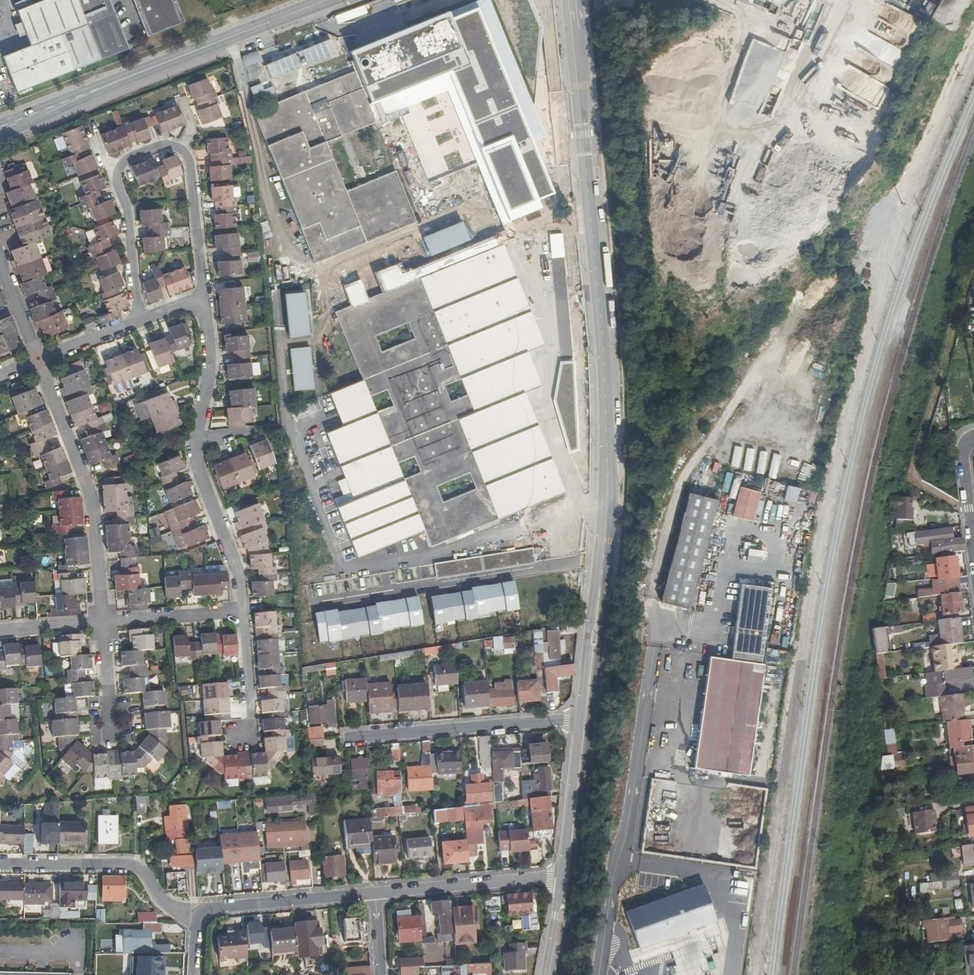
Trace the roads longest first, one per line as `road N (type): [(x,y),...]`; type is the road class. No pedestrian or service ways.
road 1 (secondary): [(586,723),(609,478),(606,367),(569,0)]
road 2 (residential): [(204,296),(192,161),(184,145),(164,141),(128,154),(119,177),(130,203),(141,319)]
road 3 (residential): [(246,609),(240,566),(200,461),(212,361),(204,296)]
road 4 (secondary): [(255,29),(0,128)]
road 5 (residential): [(42,358),(94,492),(105,618)]
road 6 (residential): [(357,735),(586,723)]
road 7 (residential): [(197,918),(164,901),(133,866),(0,864)]
road 8 (residential): [(571,883),(535,878),(376,893)]
road 9 (residential): [(376,893),(214,908),(197,918)]
road 10 (secondary): [(571,883),(586,723)]
road 11 (residential): [(105,618),(246,609)]
road 12 (residential): [(245,730),(255,713),(246,609)]

